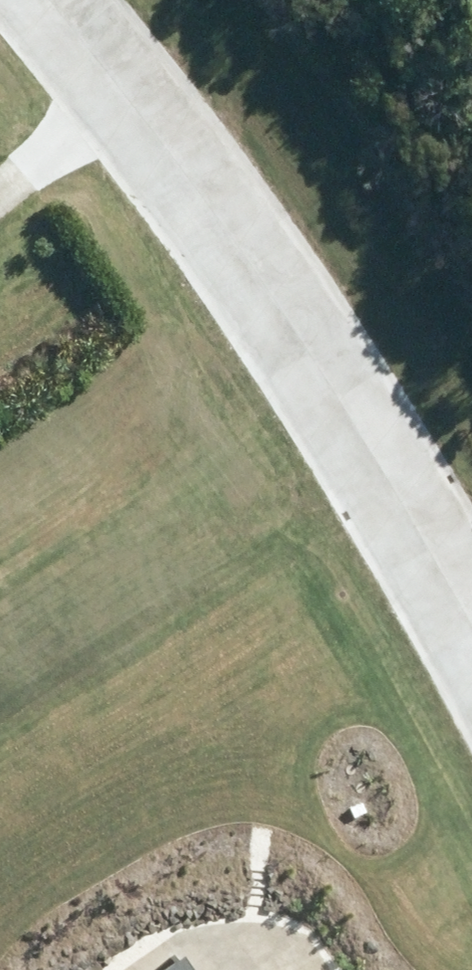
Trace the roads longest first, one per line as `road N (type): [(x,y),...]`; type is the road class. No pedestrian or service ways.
road 1 (residential): [(471,612),(290,309),(54,0)]
road 2 (track): [(0,589),(348,400)]

